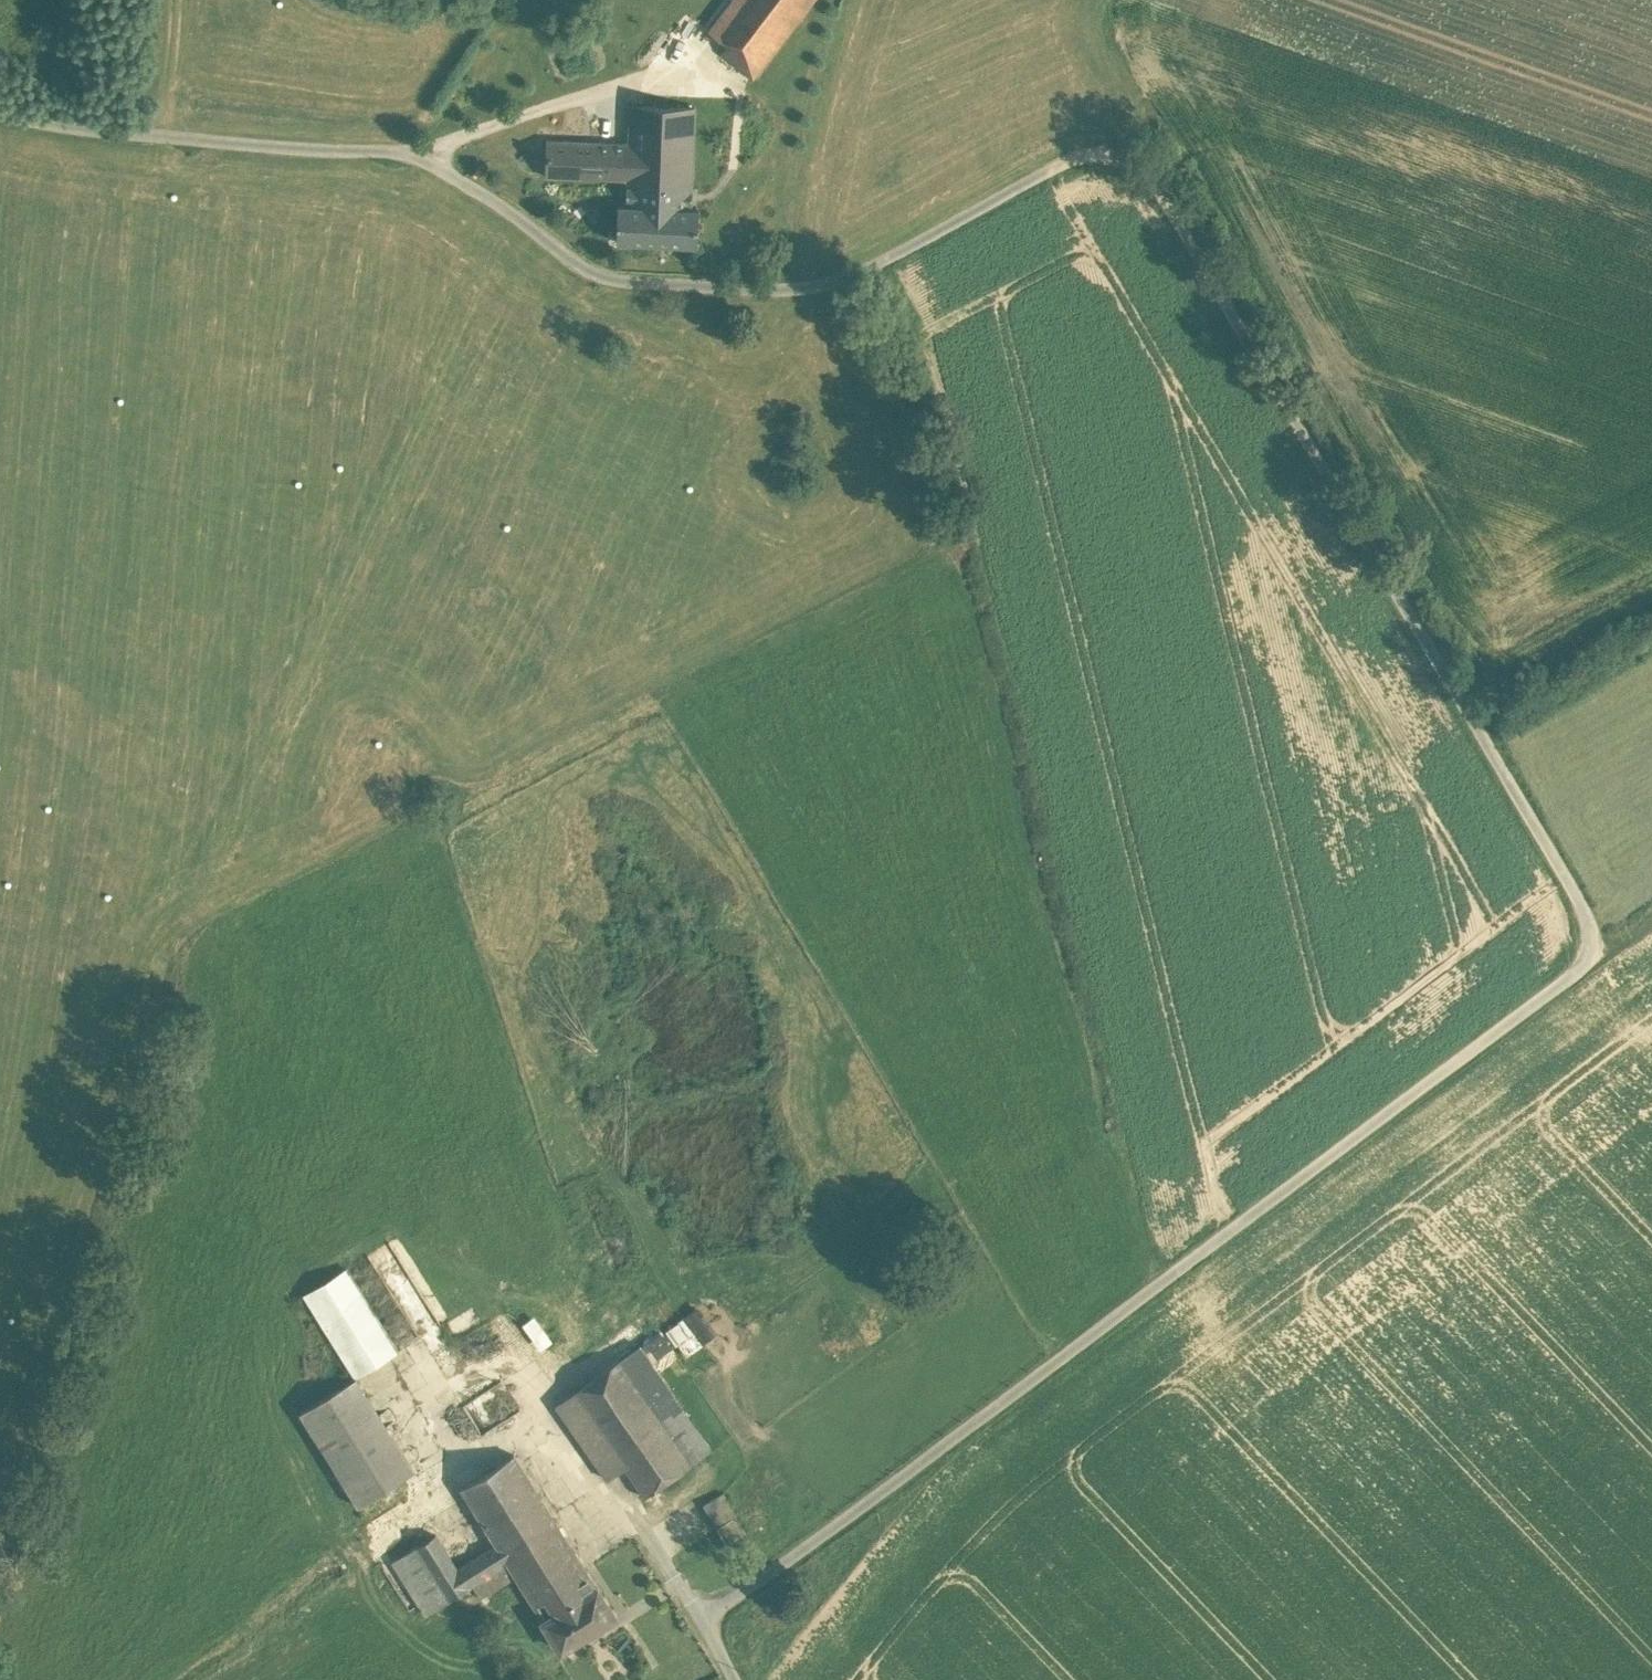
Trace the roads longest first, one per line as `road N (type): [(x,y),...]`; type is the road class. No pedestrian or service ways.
road 1 (unclassified): [(735,1679),(703,1619),(862,1509),(1578,972),(1592,951),(1589,921),(1163,200),(1067,156),(840,283),(765,292),(586,278),(417,161),(0,109)]
road 2 (track): [(201,919),(359,1127),(424,1163),(507,1319),(501,1347)]
road 3 (track): [(675,0),(634,70),(417,161)]

